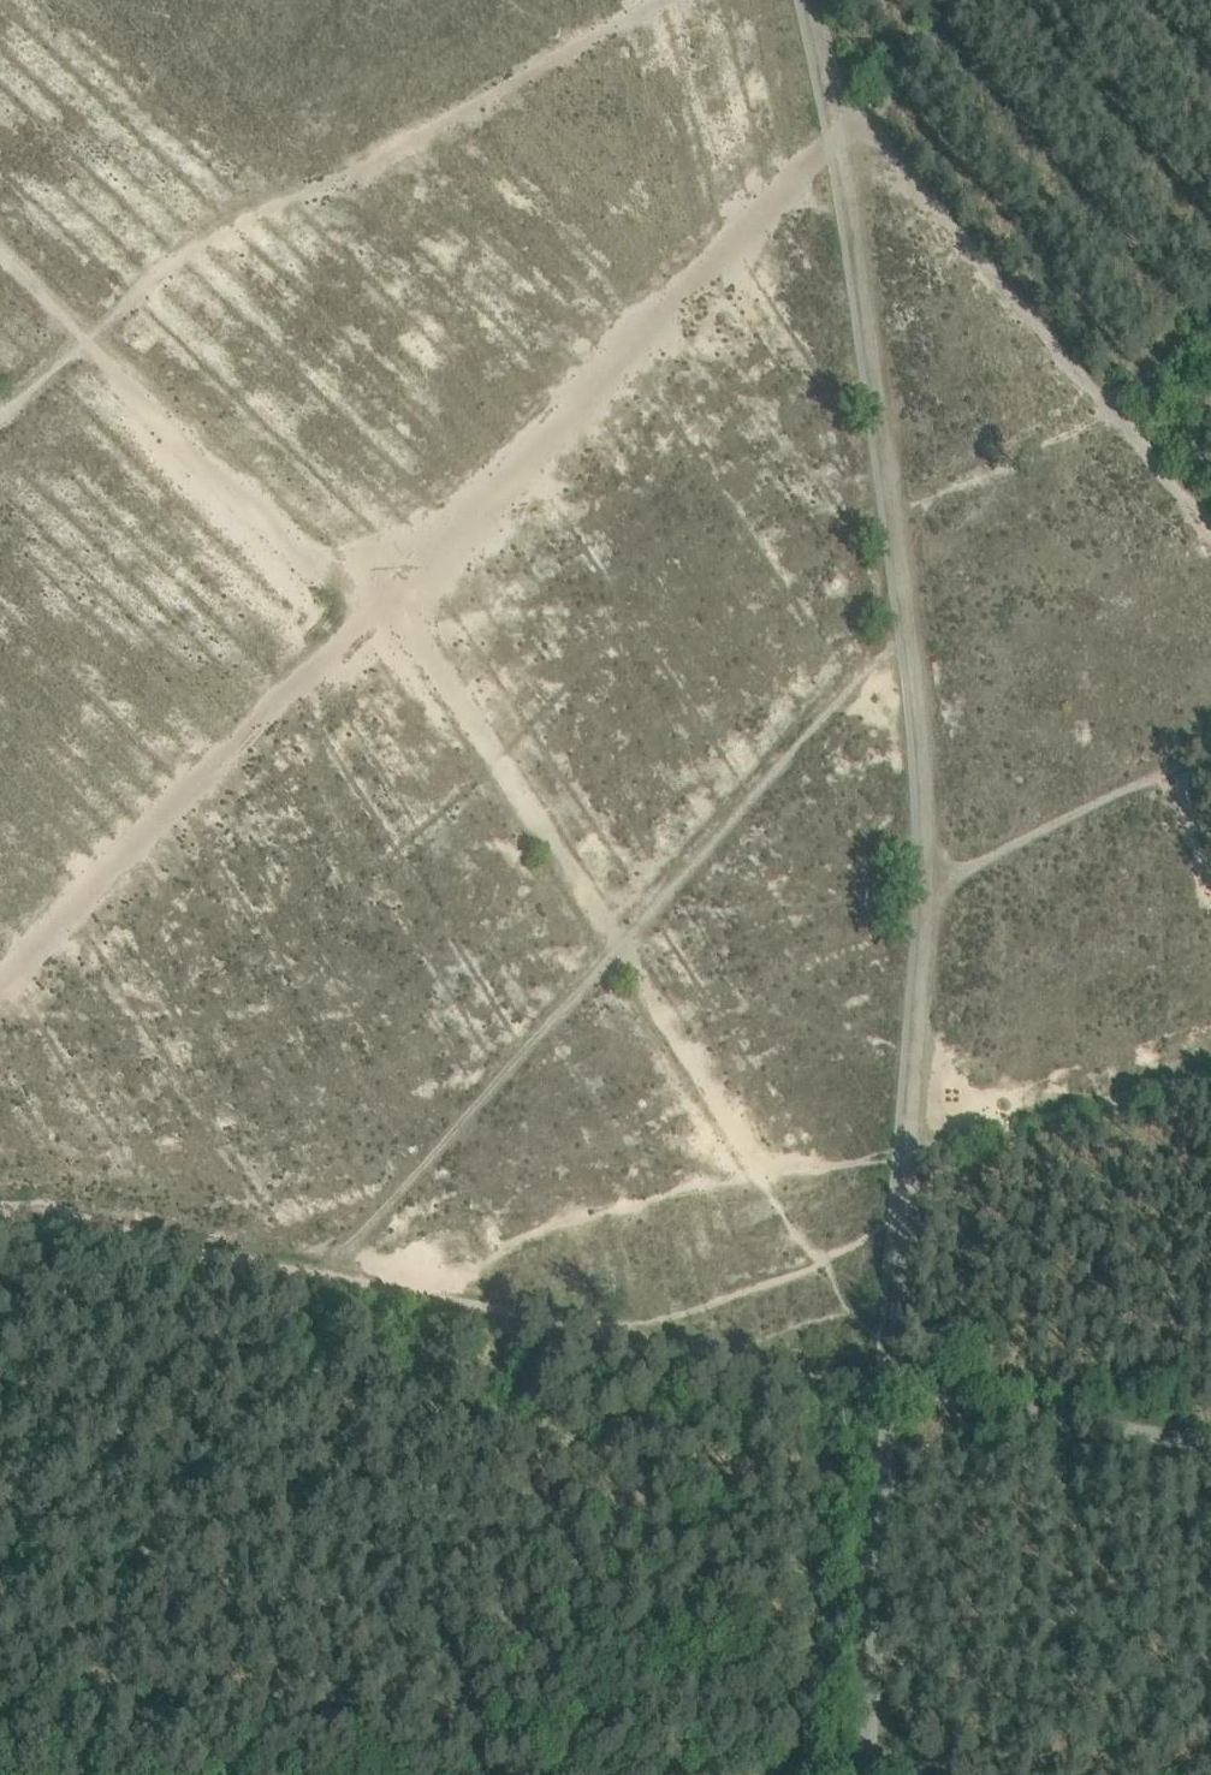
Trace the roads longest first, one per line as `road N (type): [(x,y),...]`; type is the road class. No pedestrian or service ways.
road 1 (track): [(843,133),(0,974)]
road 2 (track): [(335,1277),(897,648),(911,642)]
road 3 (track): [(893,1390),(921,884),(911,642)]
road 4 (track): [(92,335),(216,226),(423,135),(665,0)]
road 5 (track): [(881,1387),(335,1277)]
road 6 (track): [(911,642),(856,123)]
road 7 (track): [(881,1387),(866,1774)]
road 8 (track): [(335,1277),(0,1209)]
road 9 (track): [(881,1387),(1210,1459)]
road 10 (track): [(878,1774),(1210,1763)]
road 11 (track): [(92,335),(0,243)]
road 12 (track): [(856,123),(825,0)]
road 13 (track): [(92,335),(0,419)]

